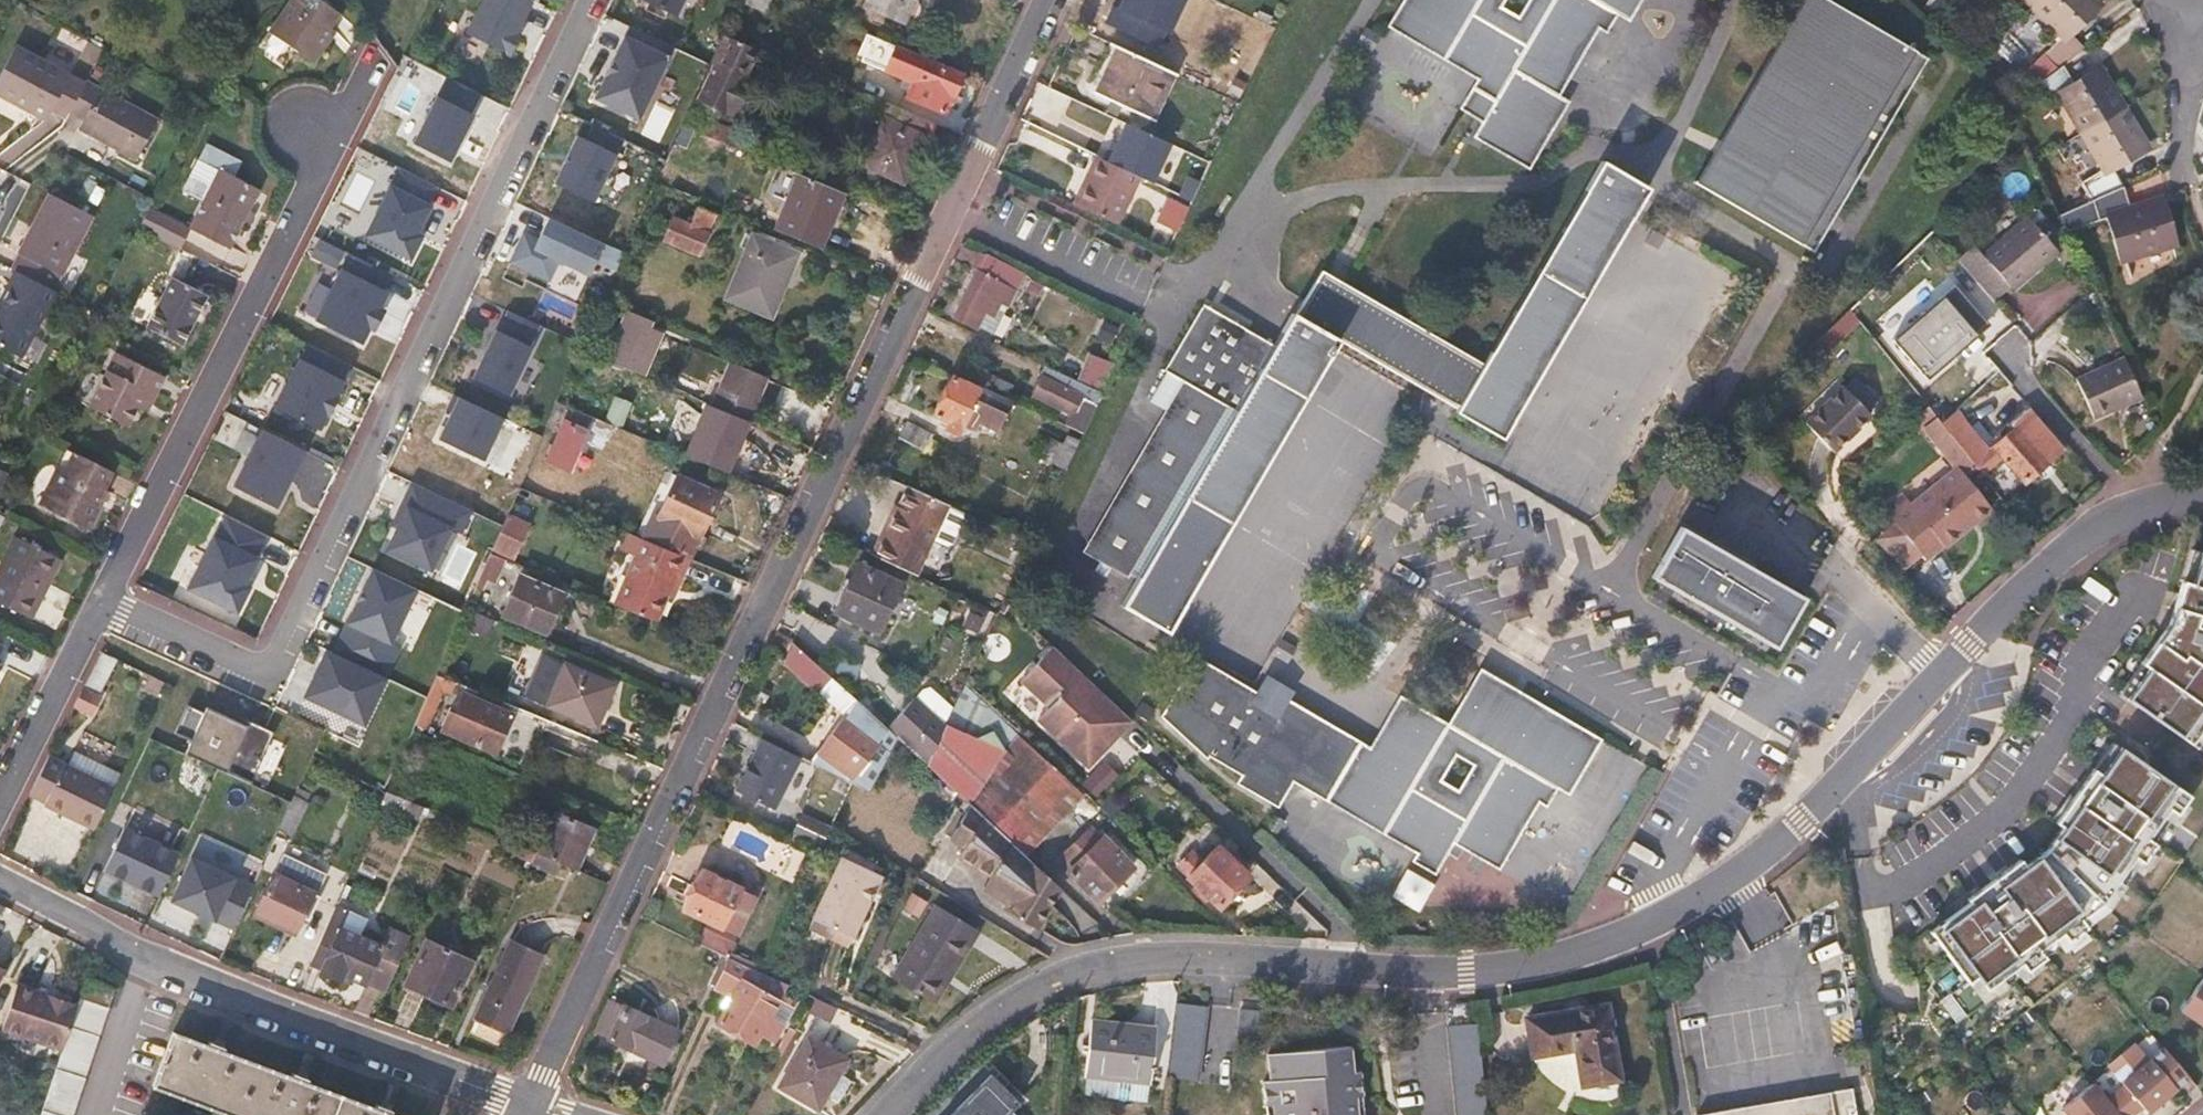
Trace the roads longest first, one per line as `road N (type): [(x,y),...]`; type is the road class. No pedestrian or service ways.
road 1 (residential): [(894,1114),(978,1026),(1066,973),(1125,959),(1215,957),(1469,975),(1604,946),(1721,888),(1802,823),(2057,561),(2127,517),(2202,497)]
road 2 (residential): [(531,1109),(600,943),(733,654),(791,563),(1044,0)]
road 3 (residential): [(102,599),(268,673),(599,0)]
road 4 (residential): [(0,880),(149,956),(531,1109)]
road 5 (residential): [(102,599),(359,91)]
road 6 (residential): [(0,801),(102,599)]
road 7 (residential): [(2192,27),(2182,183)]

